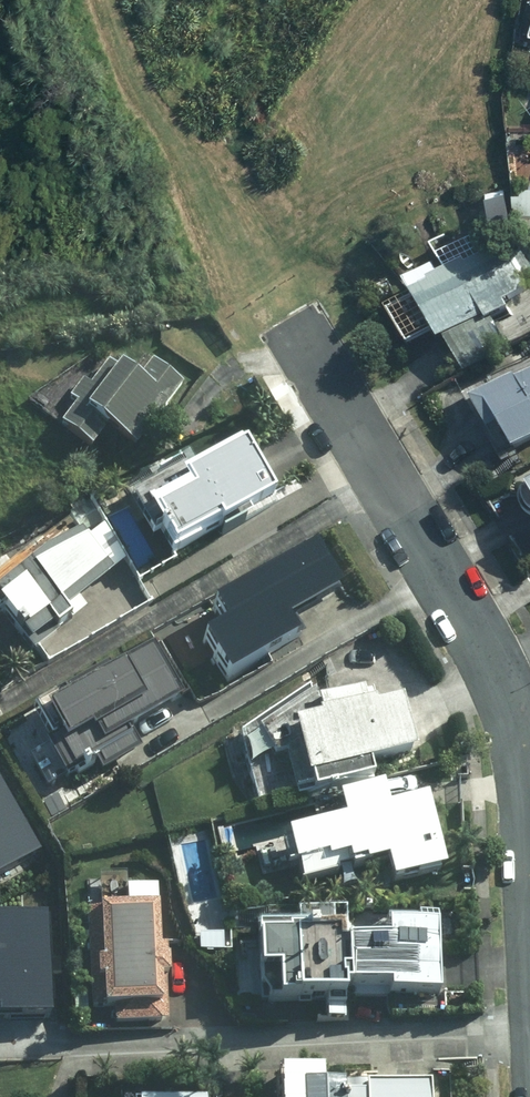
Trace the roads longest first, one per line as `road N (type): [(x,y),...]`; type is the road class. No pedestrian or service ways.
road 1 (residential): [(529,757),(512,694),(296,327)]

